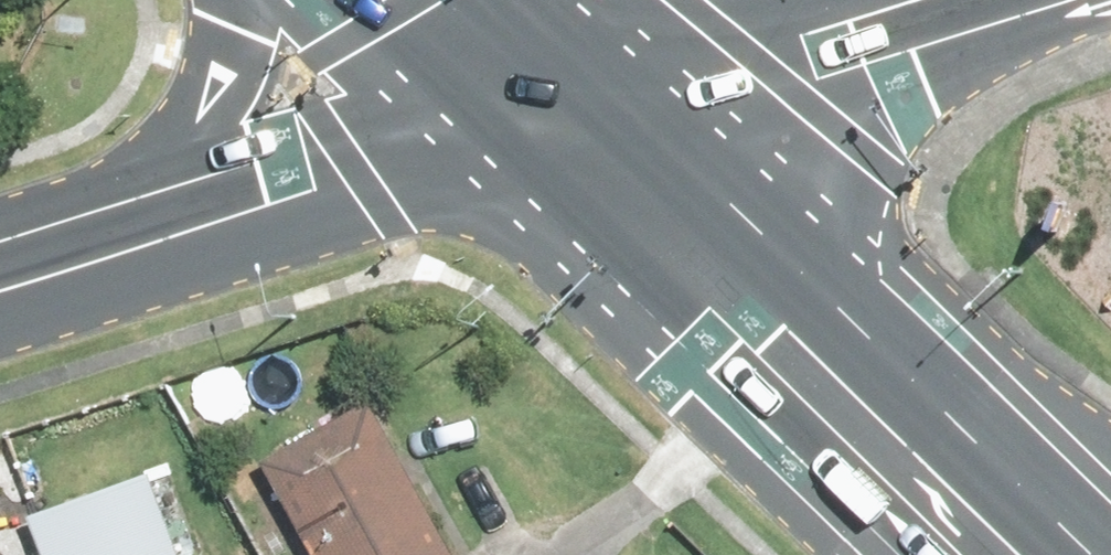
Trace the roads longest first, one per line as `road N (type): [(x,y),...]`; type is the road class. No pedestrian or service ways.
road 1 (primary): [(562,123),(1021,554)]
road 2 (secondary): [(562,123),(171,233)]
road 3 (secondary): [(562,123),(931,0)]
road 4 (primary): [(171,233),(240,89),(253,0)]
road 5 (secondary): [(171,233),(0,285)]
road 6 (primary): [(435,0),(562,123)]

